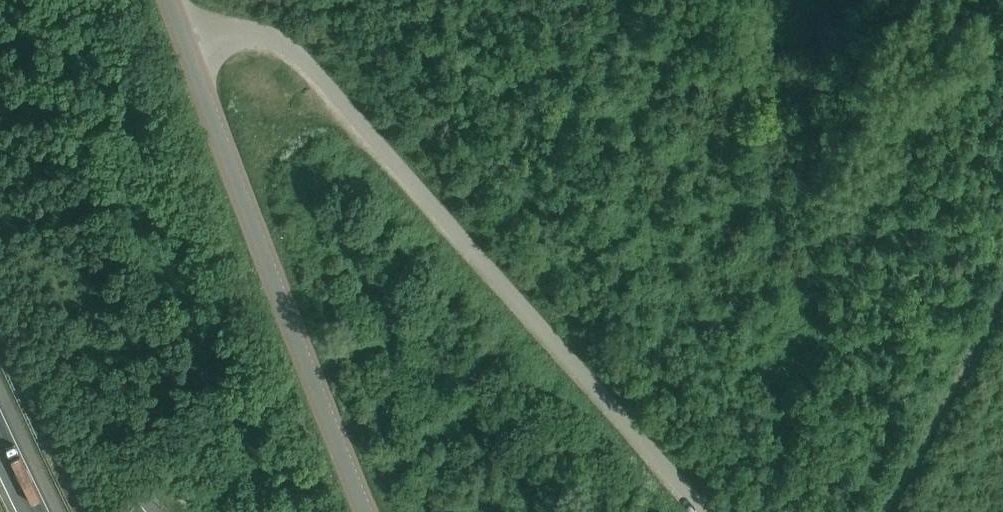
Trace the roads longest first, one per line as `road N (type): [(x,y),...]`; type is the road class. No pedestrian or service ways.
road 1 (unclassified): [(184,45),(231,33),(296,53),(700,511)]
road 2 (unclassified): [(362,511),(184,45)]
road 3 (motorway): [(124,511),(0,414)]

